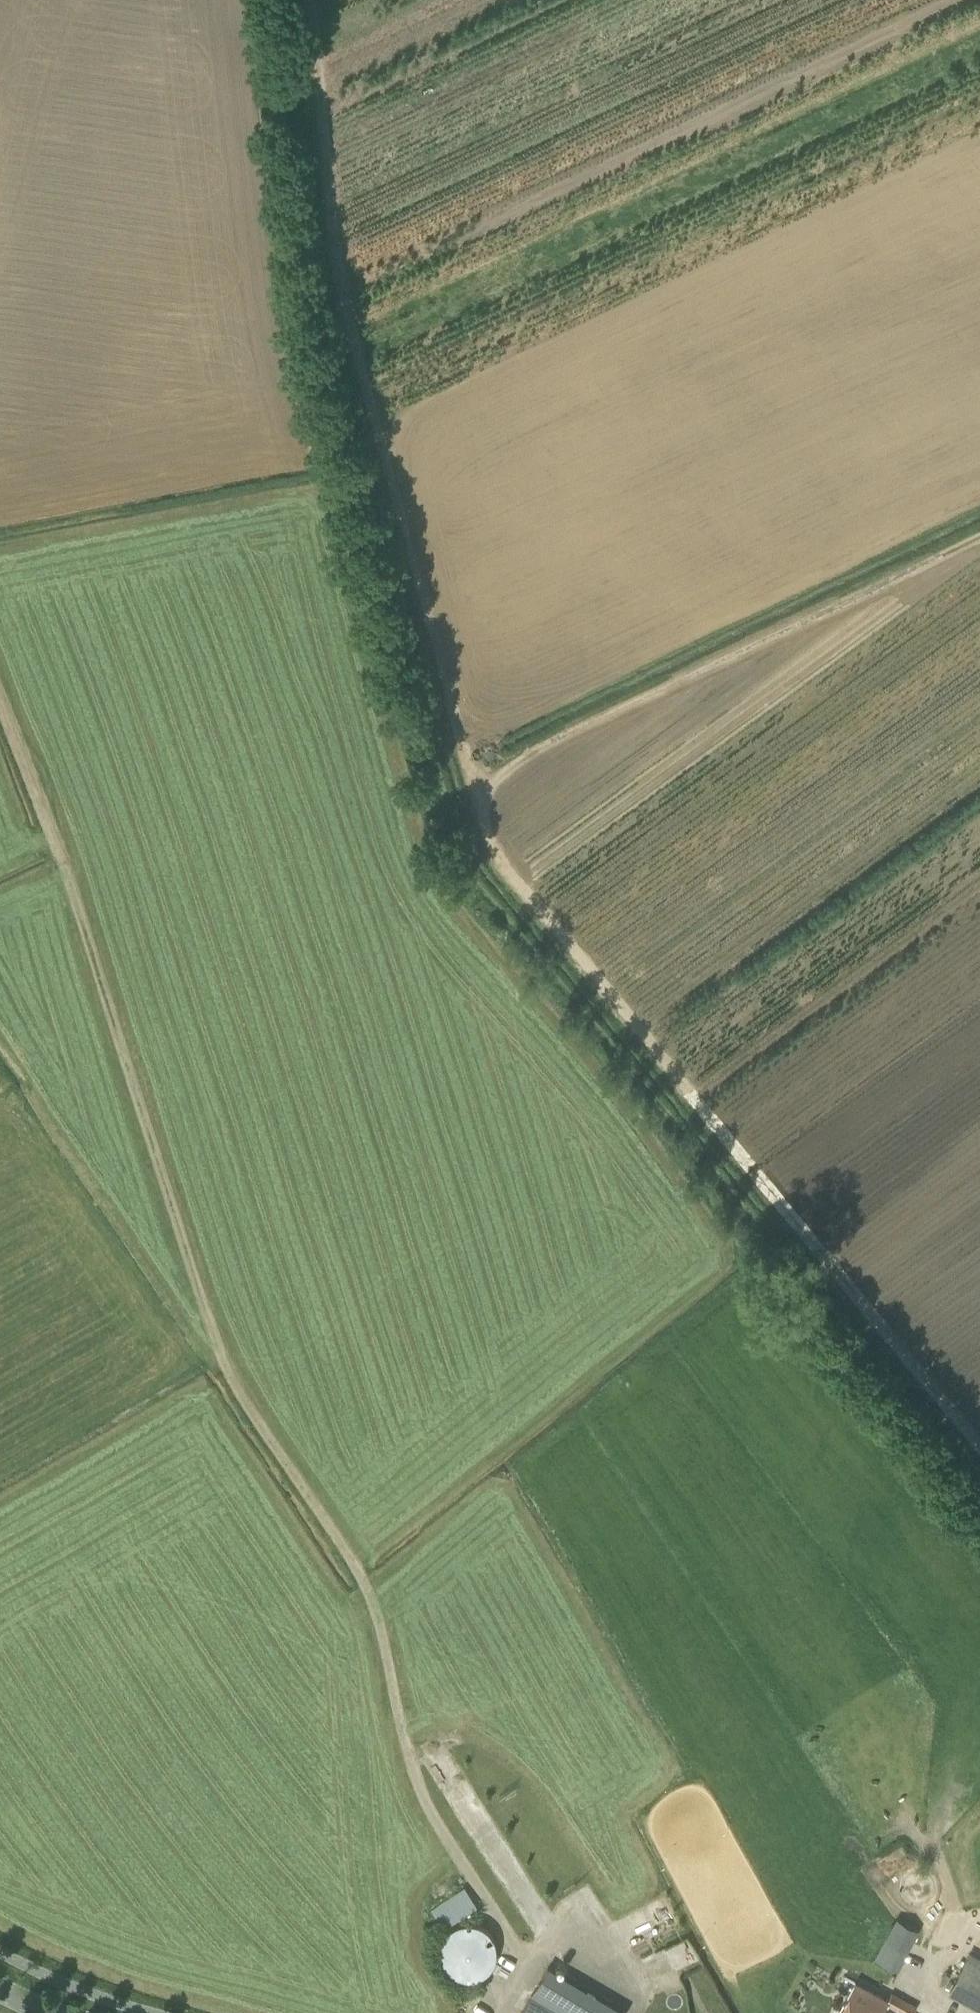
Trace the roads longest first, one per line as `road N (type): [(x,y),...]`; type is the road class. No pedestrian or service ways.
road 1 (track): [(979,542),(475,794),(384,467),(339,262),(308,0)]

